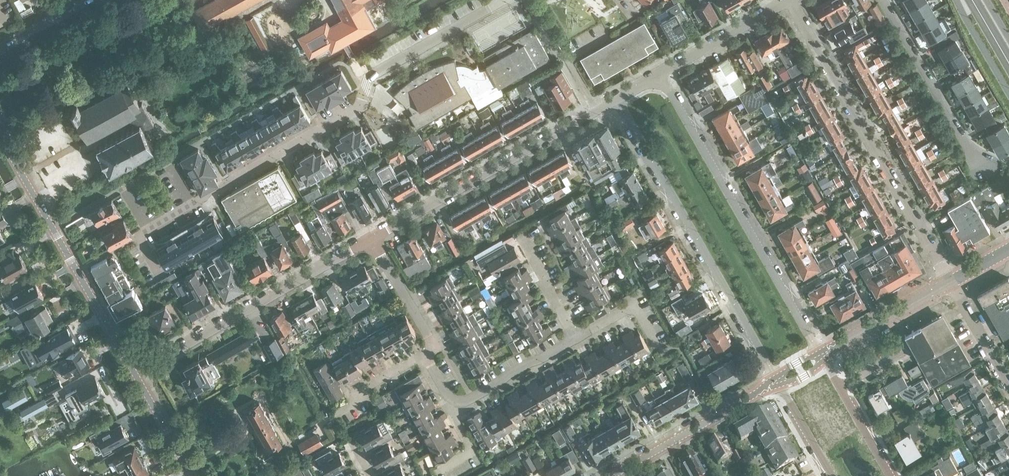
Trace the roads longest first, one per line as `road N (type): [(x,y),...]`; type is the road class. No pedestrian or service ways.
road 1 (unclassified): [(233,180),(361,103),(369,79),(506,0)]
road 2 (unclassified): [(951,281),(785,0)]
road 3 (residential): [(817,354),(660,75)]
road 4 (residential): [(616,100),(776,377)]
road 5 (unclassified): [(370,236),(616,100)]
road 6 (secondary): [(136,373),(0,135)]
road 7 (unclassified): [(136,373),(370,236)]
road 8 (unclassified): [(980,170),(880,0)]
road 9 (tertiary): [(611,475),(769,387)]
road 10 (residential): [(105,254),(233,180)]
road 11 (unclassified): [(660,75),(783,0)]
road 12 (residential): [(451,398),(473,398),(573,338)]
road 13 (tertiary): [(834,349),(951,281)]
road 14 (residential): [(425,352),(425,332),(370,236)]
road 15 (residential): [(1008,389),(951,281)]

